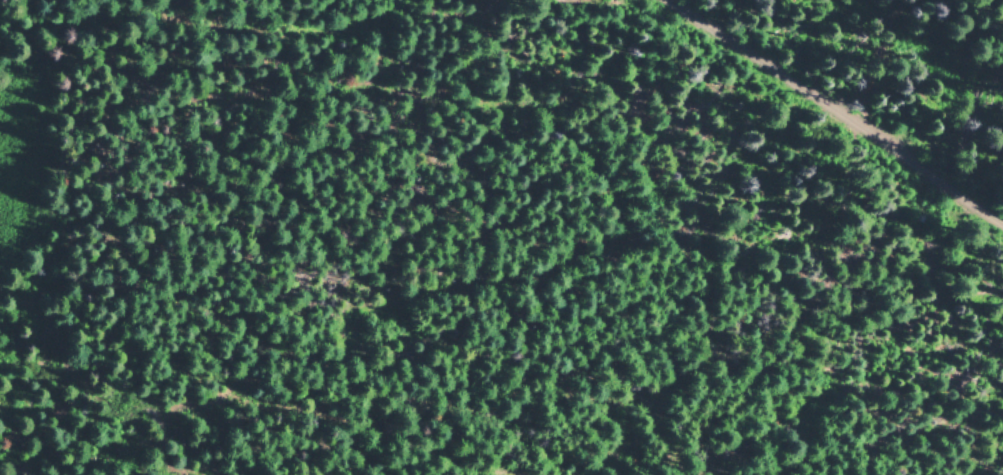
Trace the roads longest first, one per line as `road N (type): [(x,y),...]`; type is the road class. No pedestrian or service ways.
road 1 (track): [(1002,186),(693,0)]

